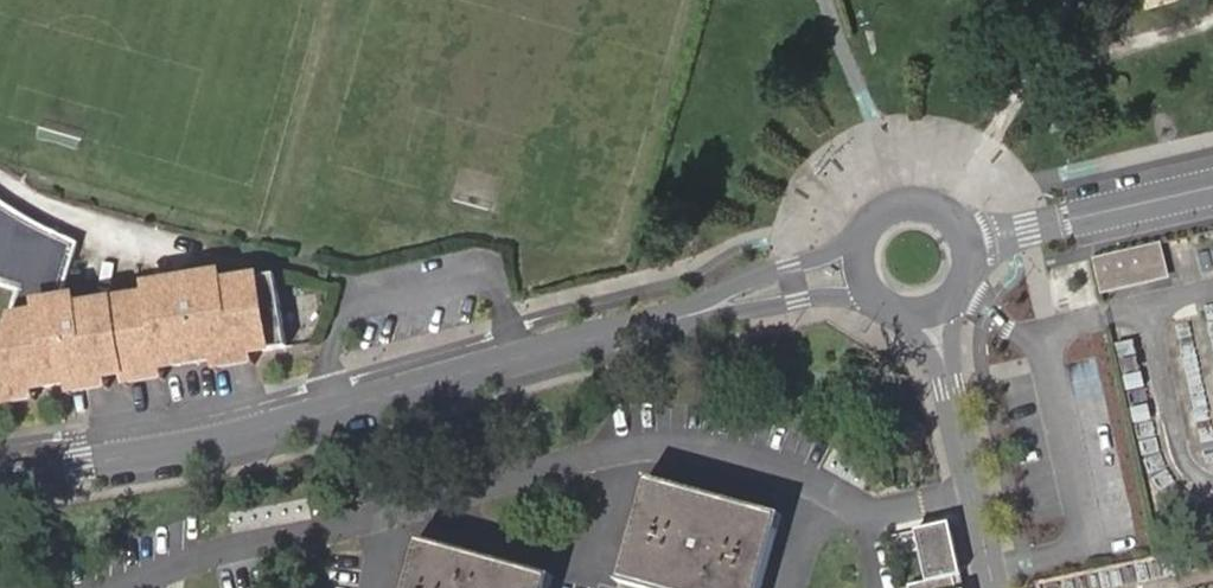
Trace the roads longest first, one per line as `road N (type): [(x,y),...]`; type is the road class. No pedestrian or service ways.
road 1 (unclassified): [(0,478),(218,443),(867,269)]
road 2 (residential): [(994,587),(936,310)]
road 3 (unclassified): [(974,239),(1212,187)]
road 4 (unclassified): [(974,239),(965,222),(934,203),(898,206),(872,232),(867,269)]

